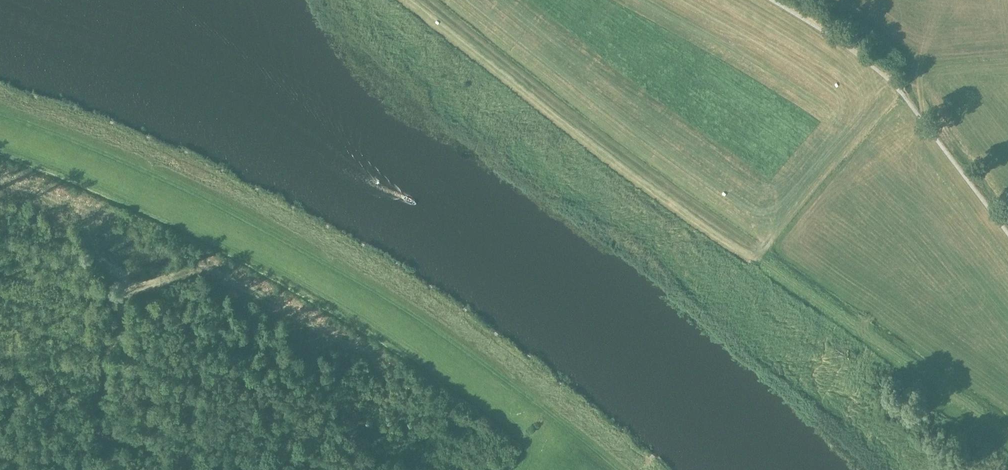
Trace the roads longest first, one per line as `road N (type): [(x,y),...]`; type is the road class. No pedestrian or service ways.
road 1 (track): [(622,469),(455,348),(310,256),(137,169),(0,114)]

